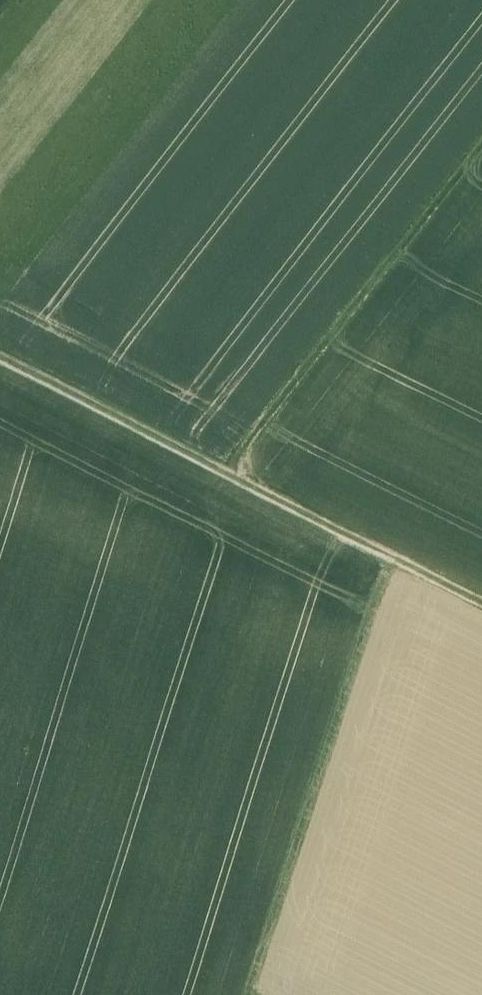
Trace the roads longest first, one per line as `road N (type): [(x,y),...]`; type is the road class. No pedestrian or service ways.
road 1 (track): [(481,145),(224,475),(481,603)]
road 2 (track): [(386,554),(248,994)]
road 3 (track): [(224,475),(0,368)]

